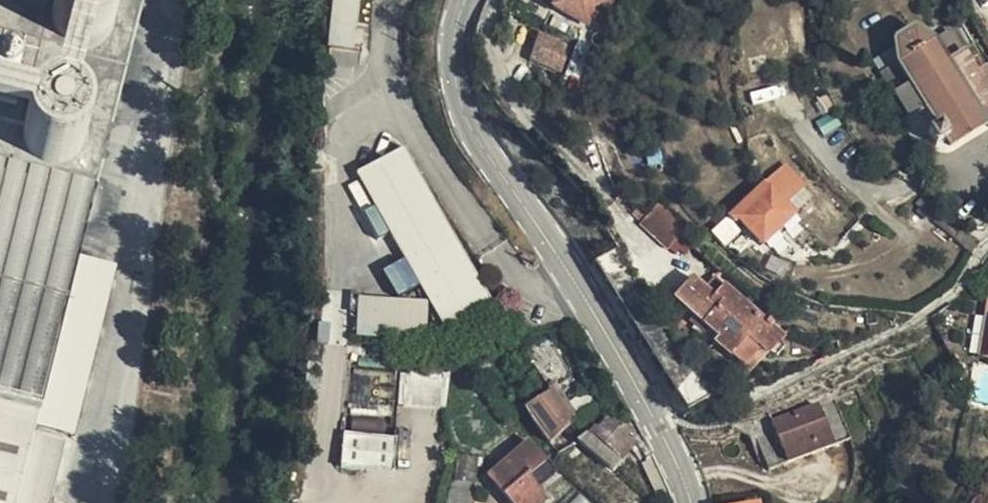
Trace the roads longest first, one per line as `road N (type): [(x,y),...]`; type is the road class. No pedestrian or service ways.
road 1 (tertiary): [(686,502),(680,472),(631,376),(463,115),(452,33),(464,0)]

